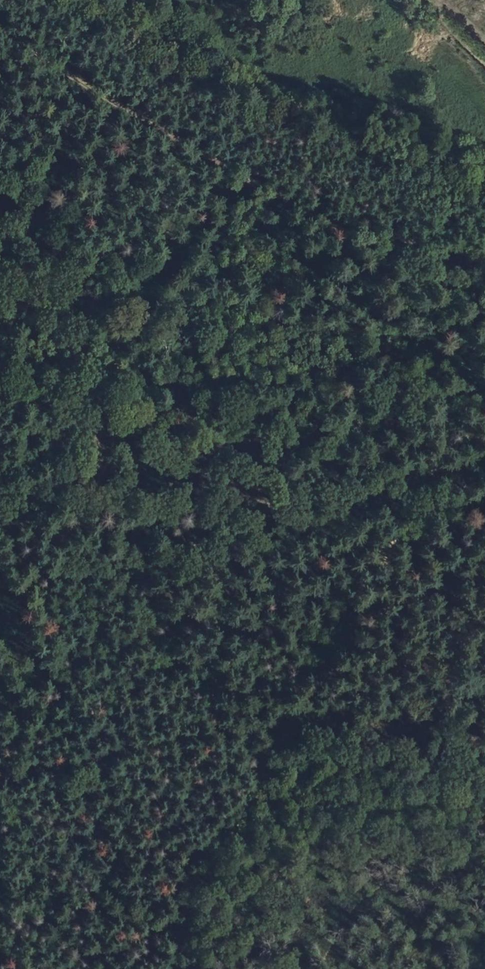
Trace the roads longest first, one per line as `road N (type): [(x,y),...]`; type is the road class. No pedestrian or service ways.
road 1 (track): [(0,782),(105,757),(144,722),(339,603),(408,540),(368,518),(347,437),(320,422),(238,396),(100,374),(42,367),(0,372)]
road 2 (track): [(28,968),(48,877),(105,757),(198,737),(360,723),(411,723),(484,750)]
road 3 (track): [(0,38),(484,318)]
road 4 (track): [(0,234),(106,252),(277,315),(363,323),(484,354)]
road 5 (track): [(0,492),(320,422),(484,398)]
road 6 (track): [(311,968),(378,888),(484,855)]
road 7 (track): [(484,612),(423,571),(408,540),(419,514),(484,481)]

